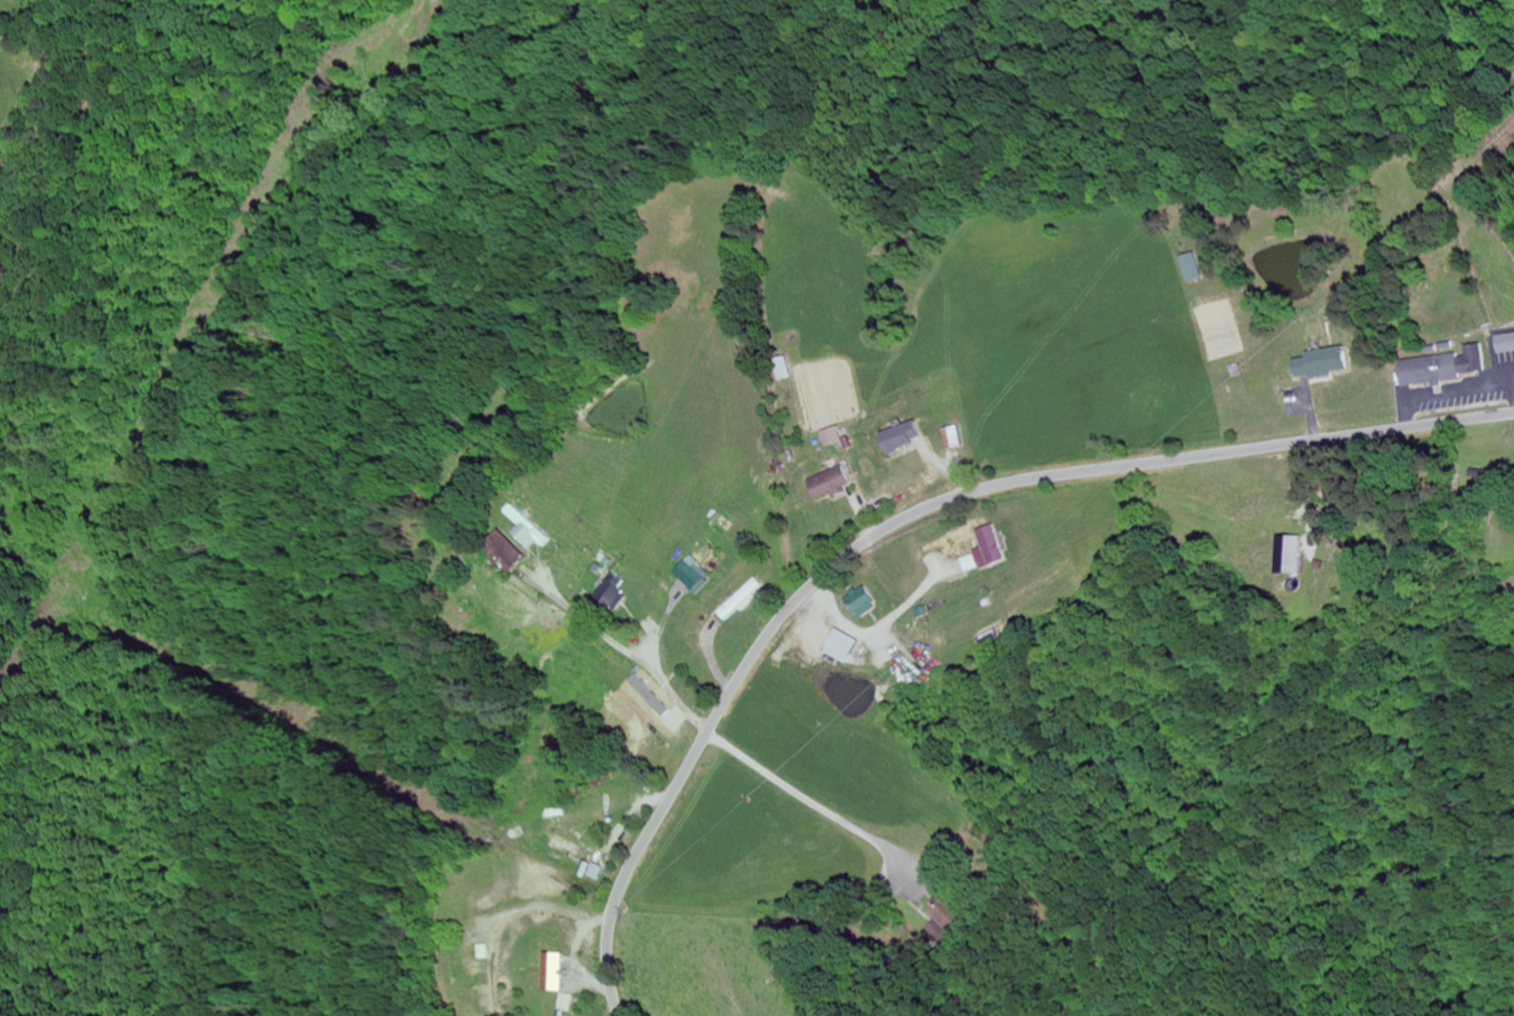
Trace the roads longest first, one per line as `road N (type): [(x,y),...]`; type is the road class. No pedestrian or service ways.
road 1 (secondary): [(623,1015),(613,946),(637,860),(763,644),(847,555),(903,519),(995,486),(1513,414)]

